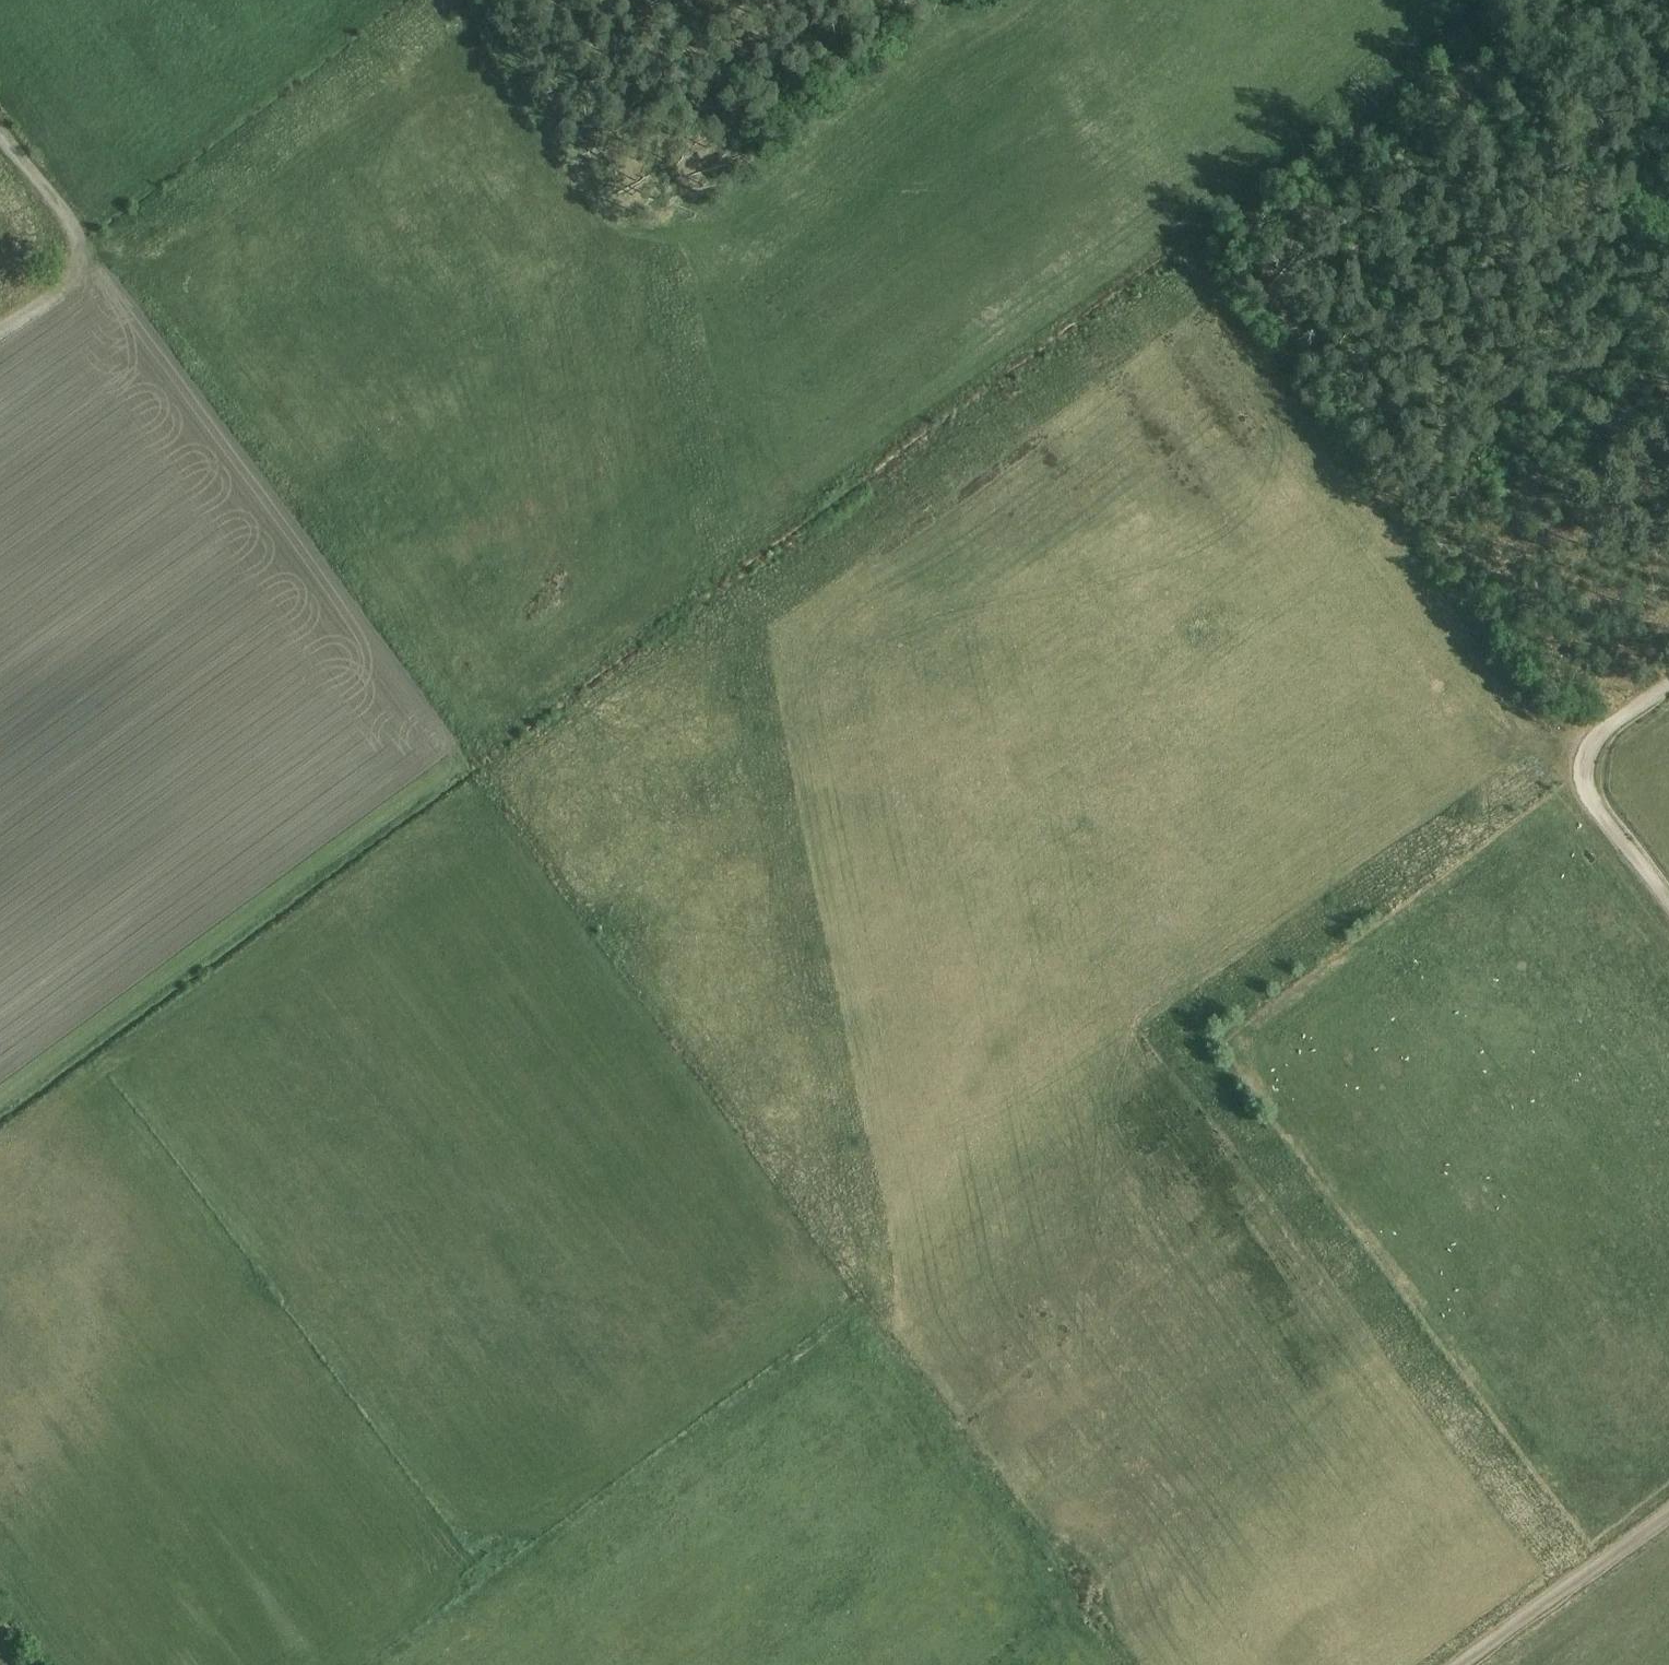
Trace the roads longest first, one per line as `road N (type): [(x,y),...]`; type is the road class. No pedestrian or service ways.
road 1 (track): [(86,248),(421,0)]
road 2 (track): [(1668,695),(1569,771),(1668,907)]
road 3 (track): [(0,130),(86,248),(0,313)]
road 4 (track): [(1668,1515),(1466,1664)]

